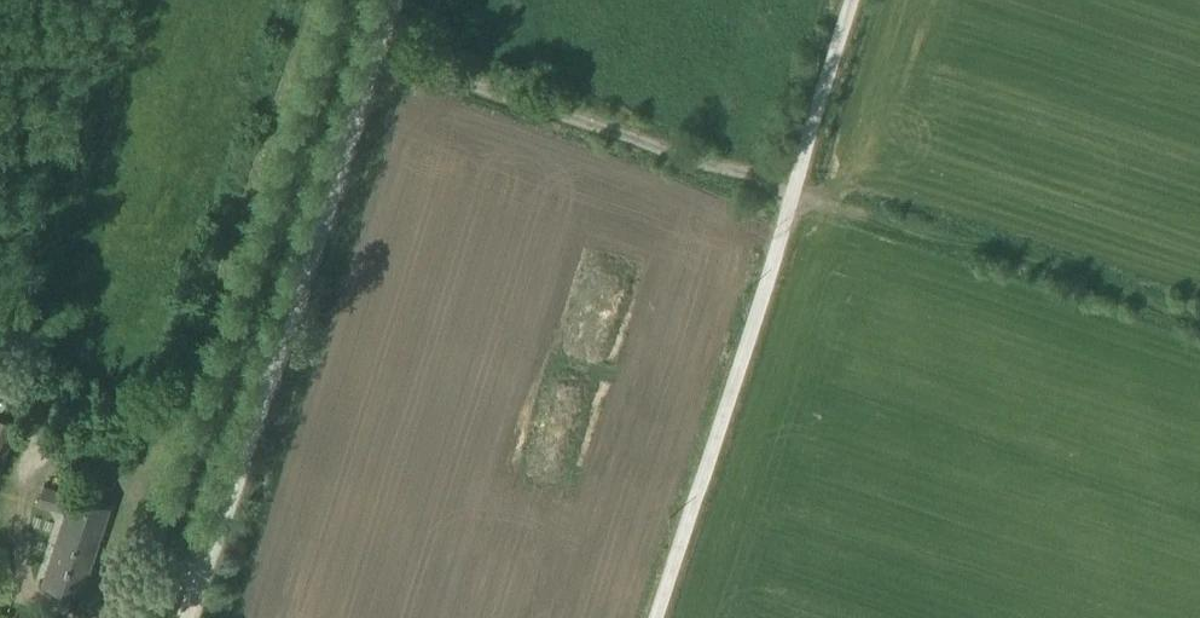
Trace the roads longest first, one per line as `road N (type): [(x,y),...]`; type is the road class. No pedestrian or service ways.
road 1 (track): [(1199,320),(379,50)]
road 2 (unclassified): [(854,0),(652,617)]
road 3 (track): [(379,50),(188,617)]

